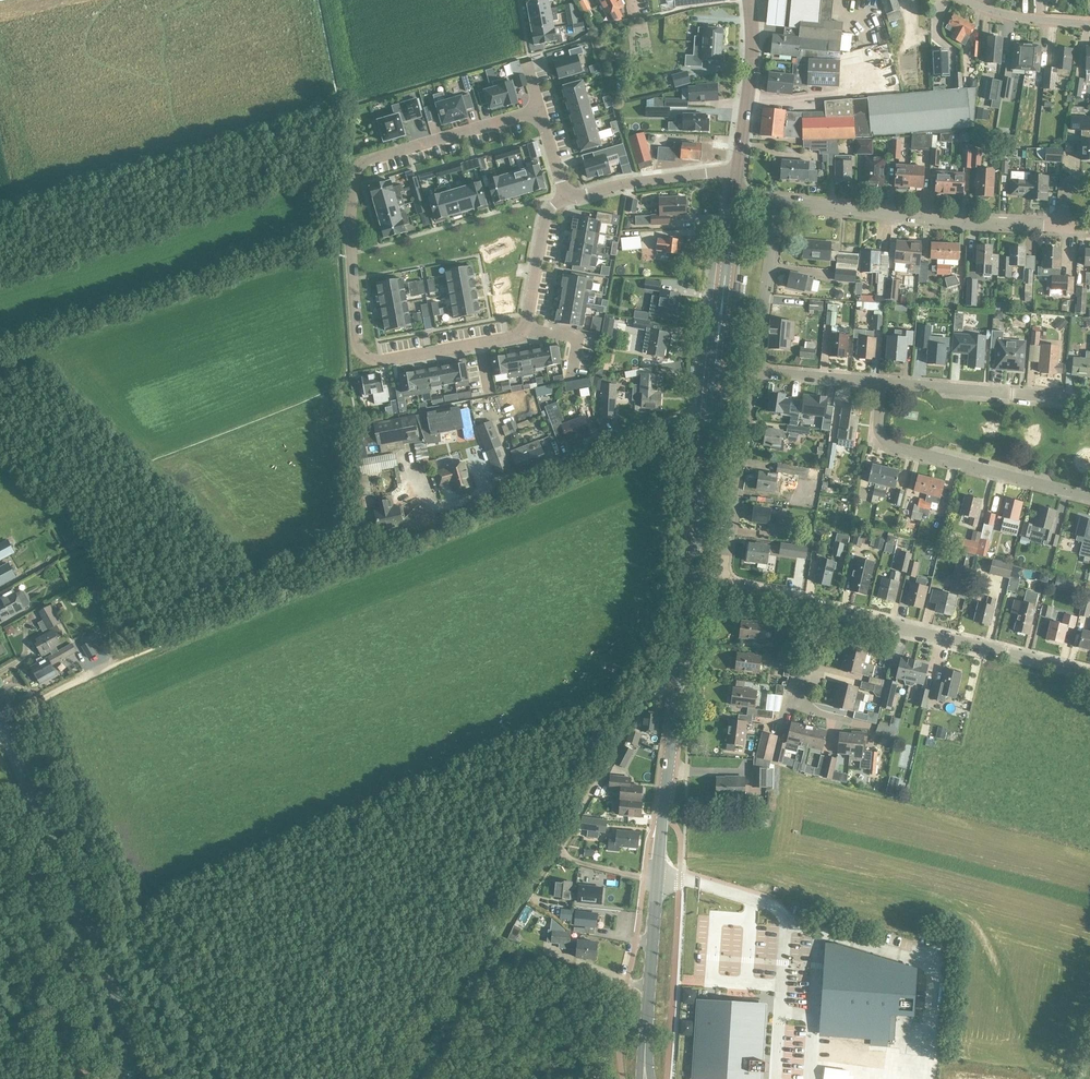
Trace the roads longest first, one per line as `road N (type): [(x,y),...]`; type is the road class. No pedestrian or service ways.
road 1 (residential): [(566,199),(546,217),(523,331),(384,360),(364,355),(350,255),(359,165),(540,110)]
road 2 (track): [(403,1078),(557,851),(682,645)]
road 3 (secondary): [(644,1078),(663,807),(692,576)]
road 4 (secondary): [(692,576),(734,196)]
road 5 (unclassified): [(126,1078),(123,1009),(0,726)]
road 6 (residential): [(1060,227),(778,201)]
road 7 (residential): [(1089,676),(825,609)]
road 8 (residential): [(1089,497),(895,447),(879,430),(883,382)]
road 9 (residential): [(720,584),(753,372)]
road 10 (residential): [(1089,400),(883,382)]
road 11 (secondary): [(736,174),(754,47),(749,0)]
road 12 (residential): [(753,372),(778,201)]
road 13 (residential): [(736,174),(625,183),(566,199)]
road 14 (residential): [(851,721),(798,708),(825,609)]
road 15 (residential): [(883,382),(753,372)]
road 16 (residential): [(965,0),(1006,15),(1089,23)]

